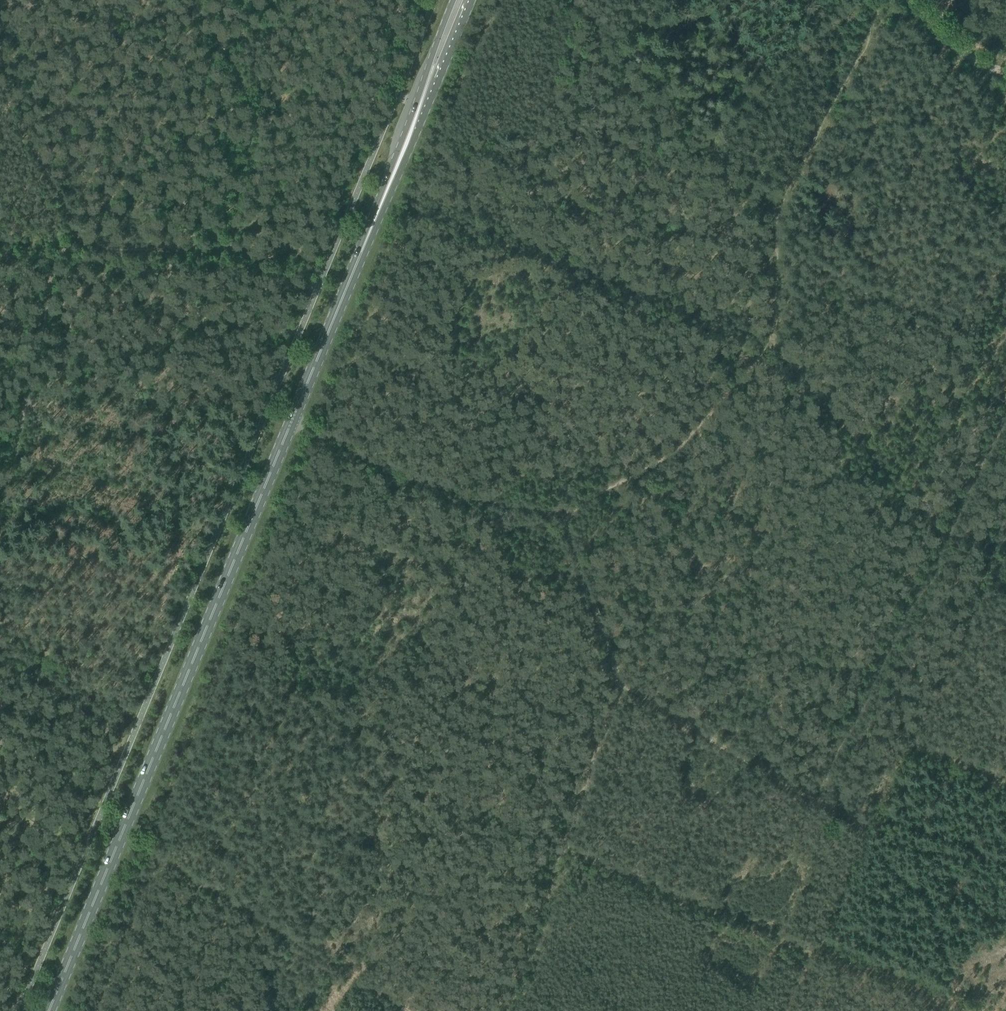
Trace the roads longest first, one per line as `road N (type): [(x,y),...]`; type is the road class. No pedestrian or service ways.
road 1 (primary): [(48,1010),(377,214)]
road 2 (track): [(332,259),(61,247),(0,522)]
road 3 (primary): [(377,214),(472,0)]
road 4 (primary): [(453,0),(377,214)]
road 5 (track): [(0,93),(80,246)]

